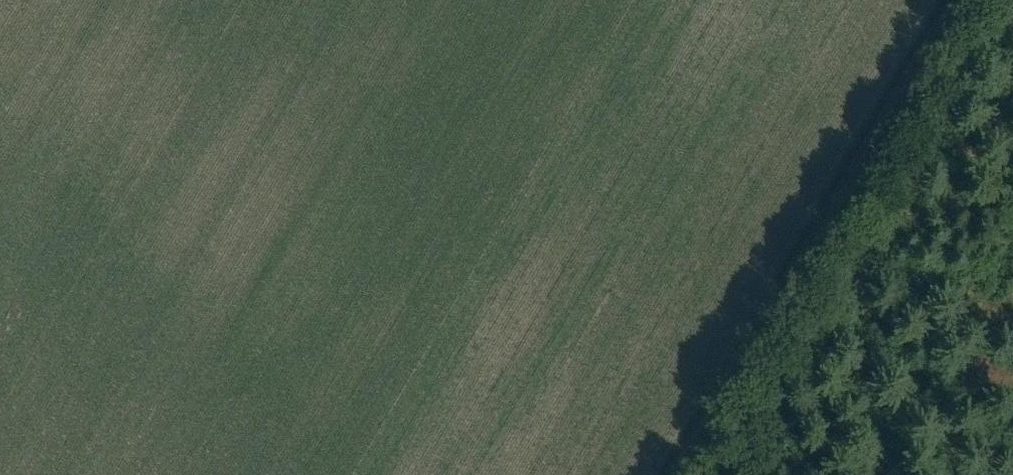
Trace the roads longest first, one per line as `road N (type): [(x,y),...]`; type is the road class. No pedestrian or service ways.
road 1 (track): [(952,0),(671,474)]

